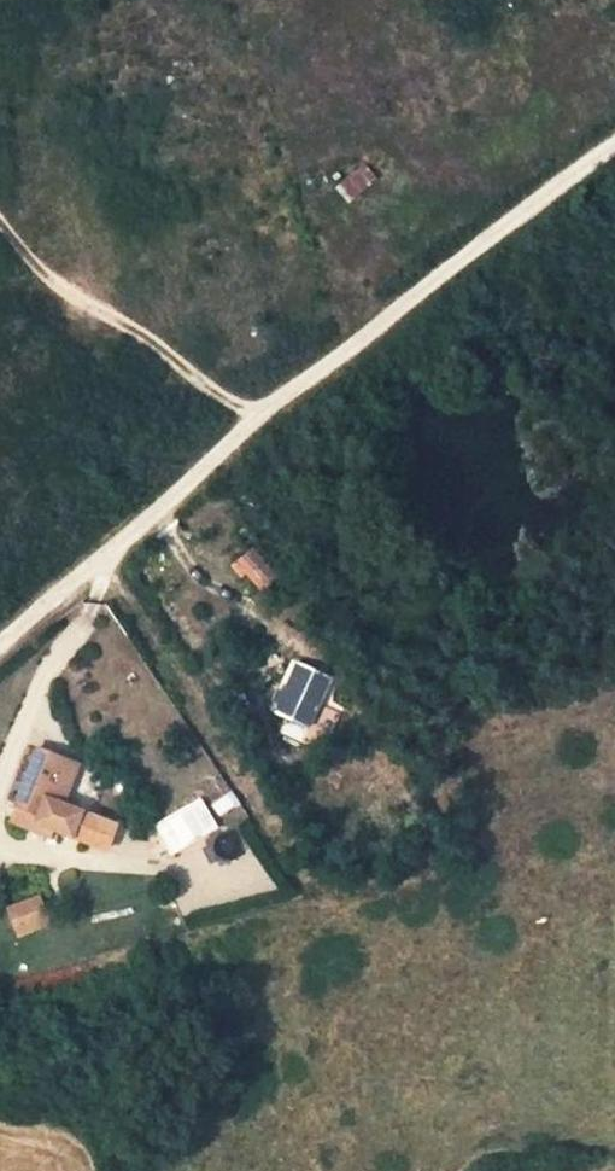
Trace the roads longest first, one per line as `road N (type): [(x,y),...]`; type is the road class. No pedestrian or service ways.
road 1 (track): [(0,644),(279,403),(614,148)]
road 2 (track): [(279,403),(66,295),(0,228)]

